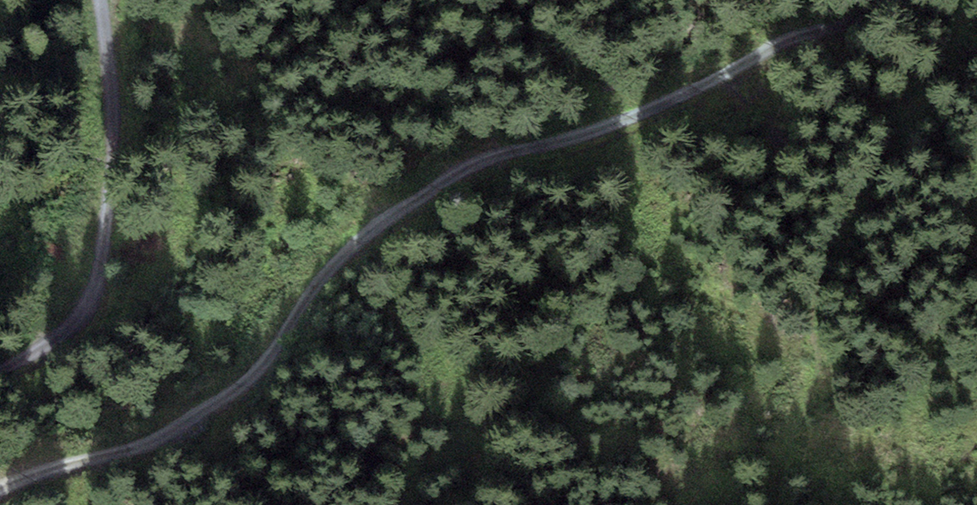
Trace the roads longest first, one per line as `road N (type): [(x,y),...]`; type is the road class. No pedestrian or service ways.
road 1 (track): [(858,0),(605,123),(476,161),(362,238),(321,278),(255,378),(163,439),(0,489)]
road 2 (track): [(777,504),(817,369),(826,289),(943,81),(976,0)]
road 3 (track): [(0,371),(82,323),(94,306),(113,153),(100,0)]

